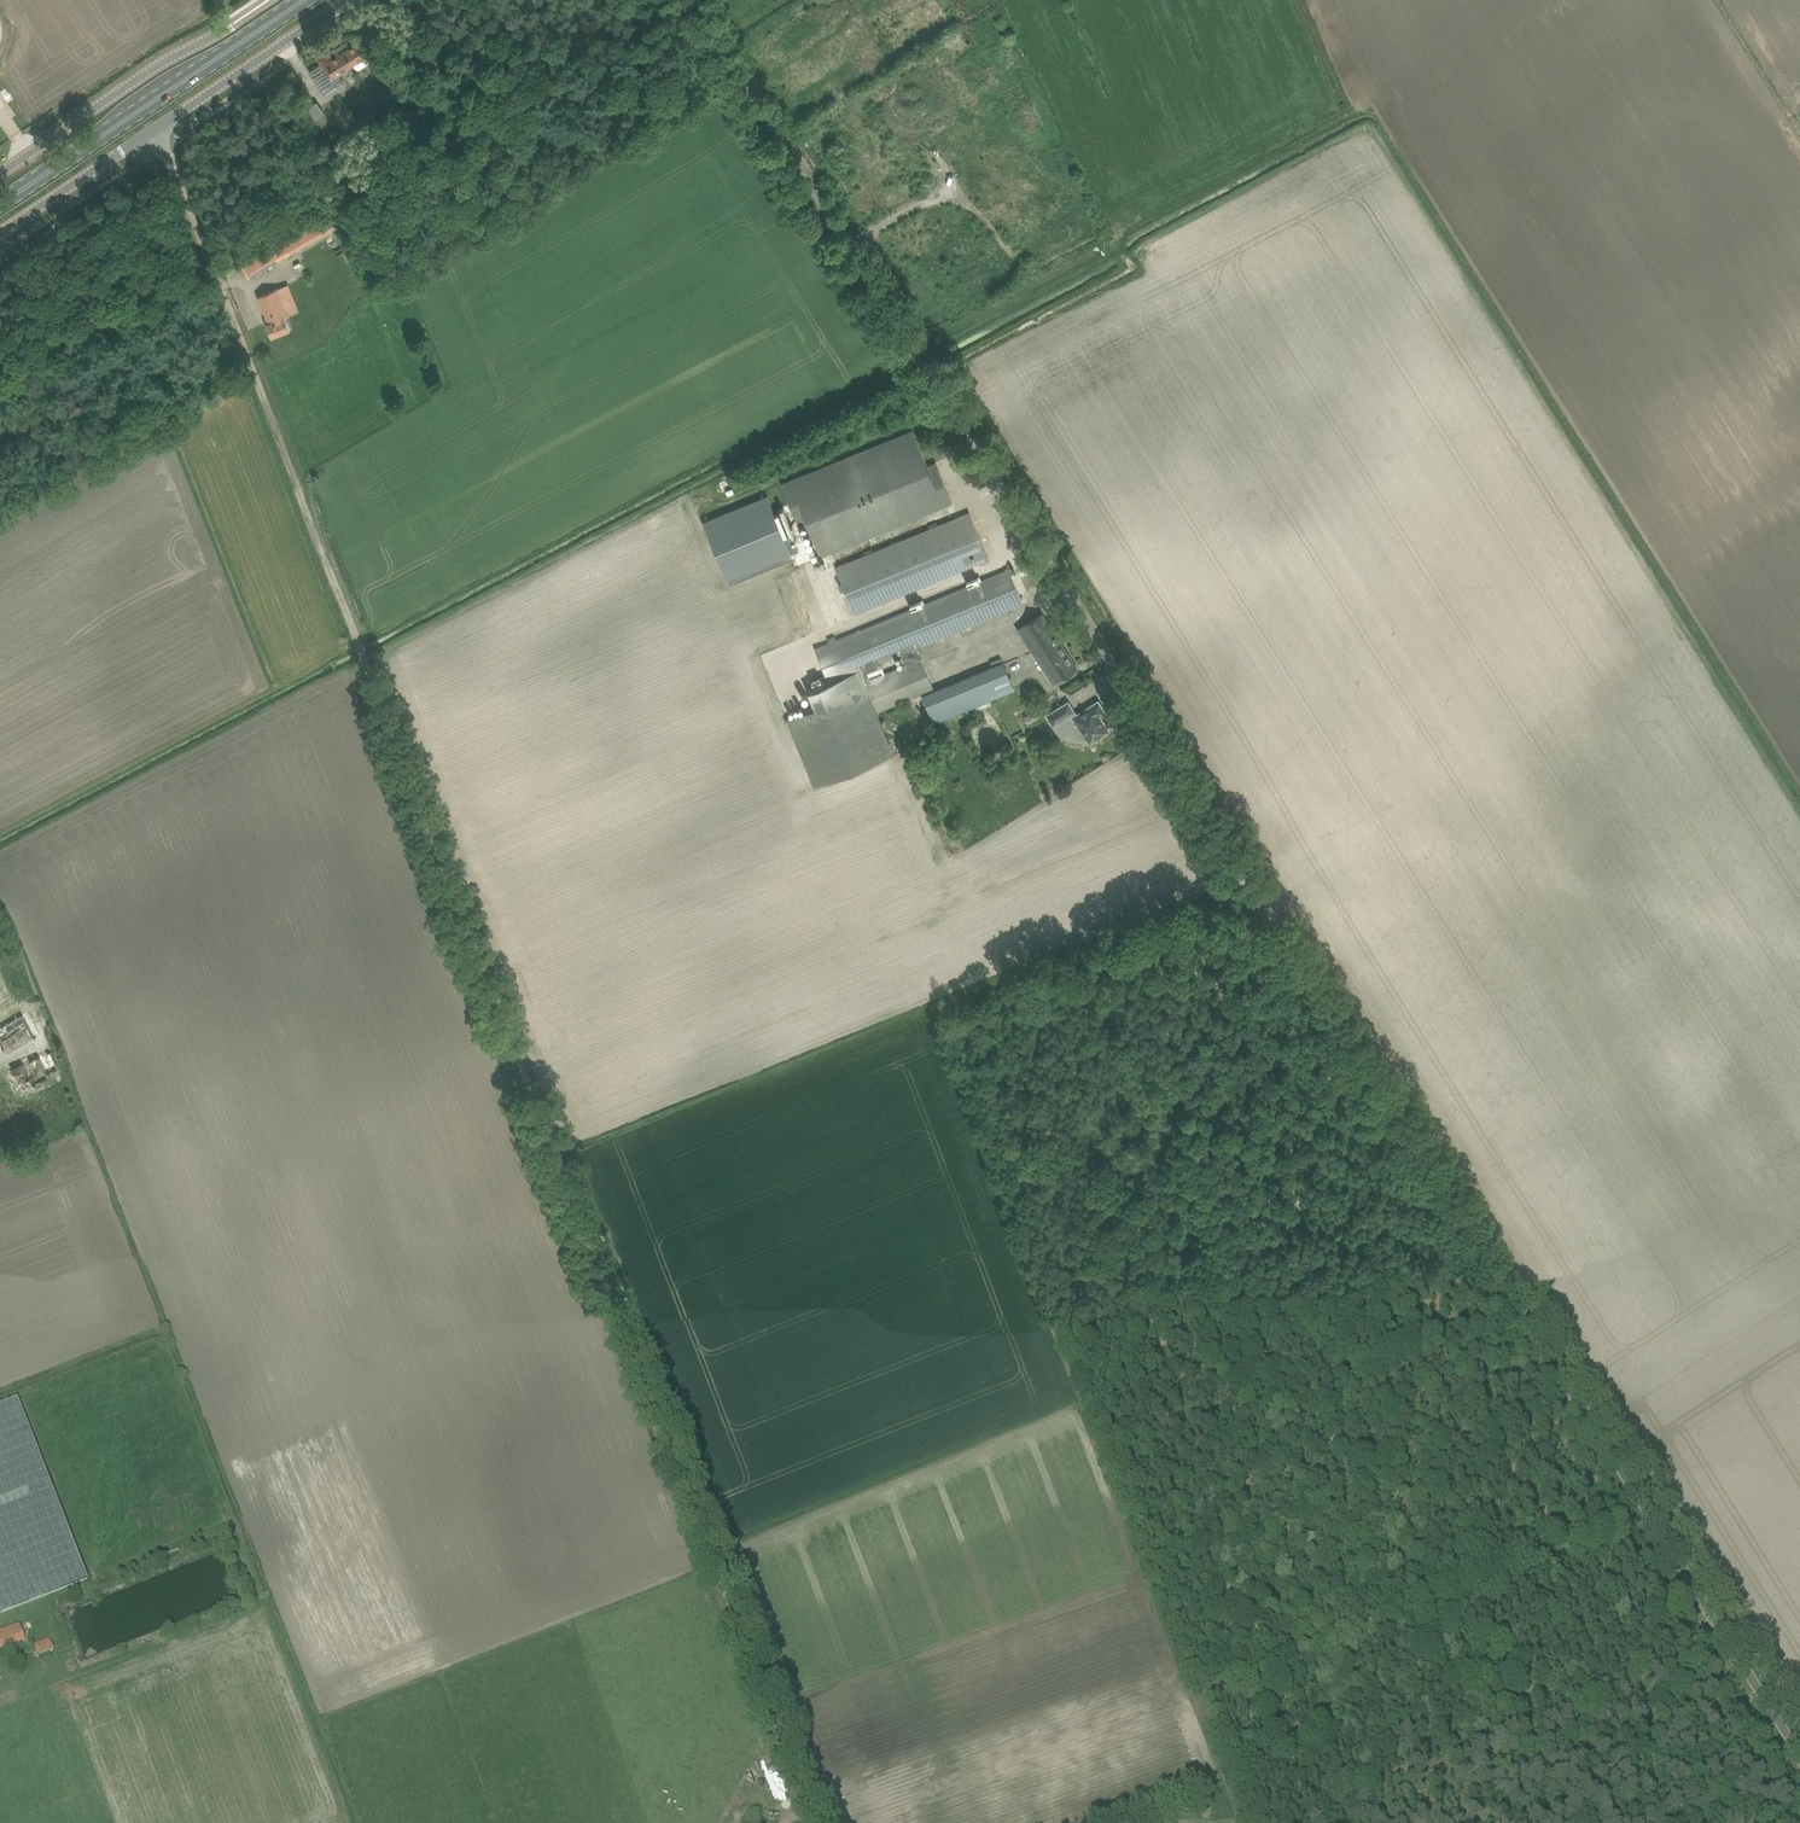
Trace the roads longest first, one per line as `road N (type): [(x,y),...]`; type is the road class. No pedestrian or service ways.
road 1 (unclassified): [(1799,1746),(1005,498),(742,76),(707,0)]
road 2 (track): [(812,1822),(157,129)]
road 3 (unclassified): [(0,234),(347,0)]
road 4 (primary): [(0,203),(302,0)]
road 5 (unclassified): [(271,0),(0,172)]

